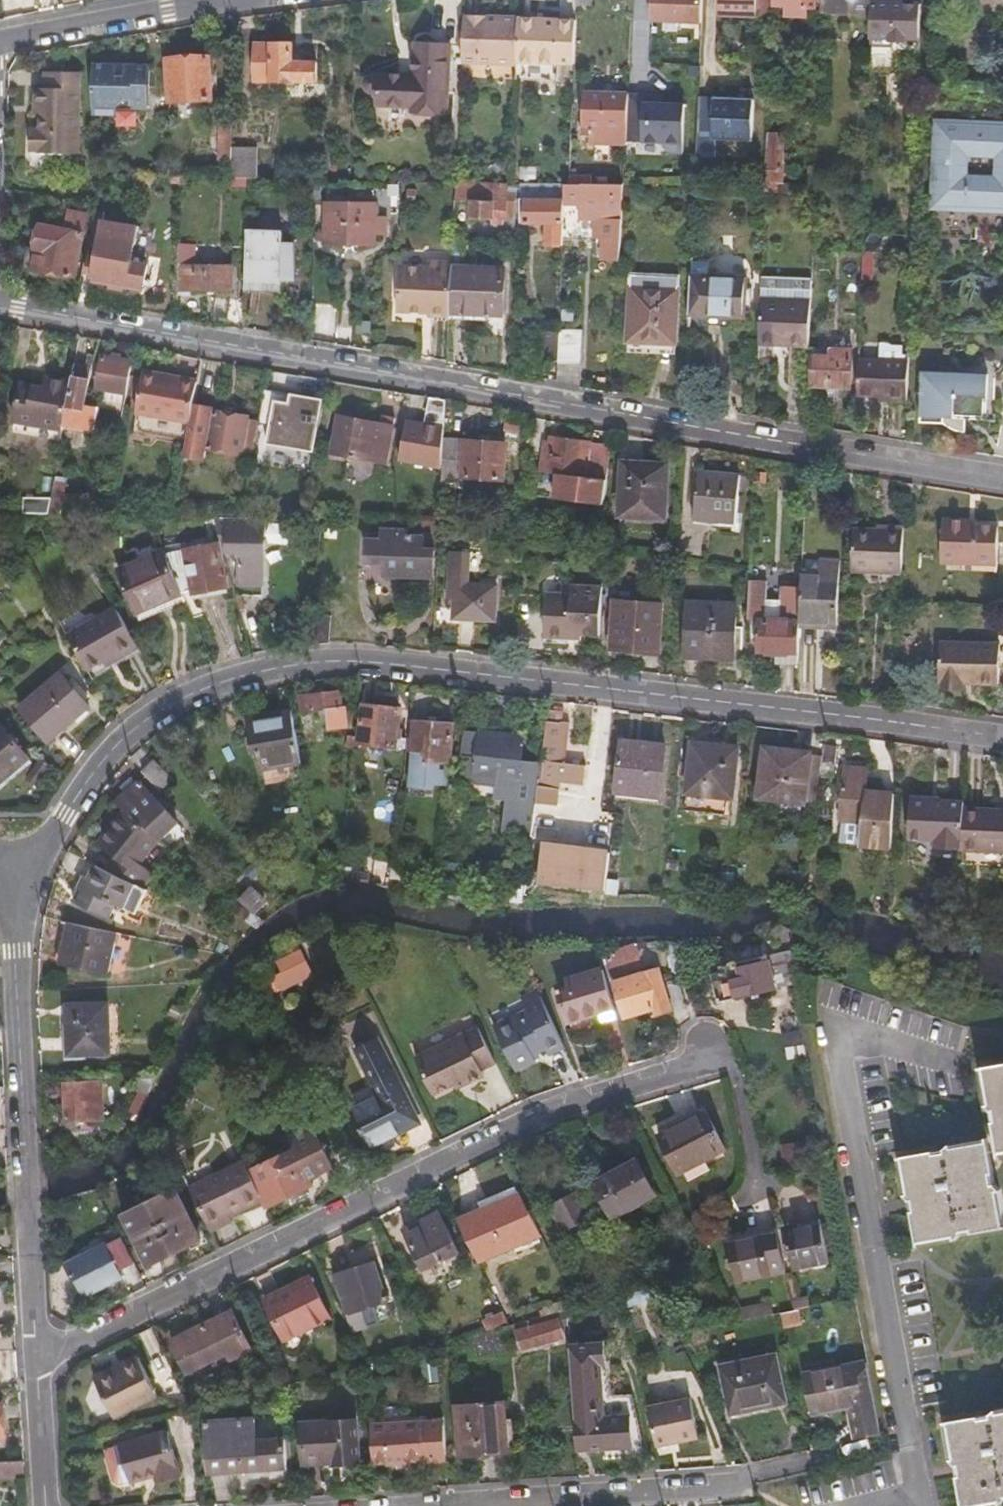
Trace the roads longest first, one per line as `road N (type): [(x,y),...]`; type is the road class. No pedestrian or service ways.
road 1 (residential): [(20,900),(85,781),(179,695),(322,661),(1002,726)]
road 2 (residential): [(1002,478),(0,302)]
road 3 (residential): [(38,1355),(581,1104),(679,1074),(713,1048)]
road 4 (residential): [(951,1061),(836,1031),(922,1505)]
road 5 (residential): [(20,900),(38,1355)]
road 6 (residential): [(730,1483),(411,1505)]
road 7 (residential): [(0,40),(212,2)]
road 8 (residential): [(45,1505),(38,1355)]

